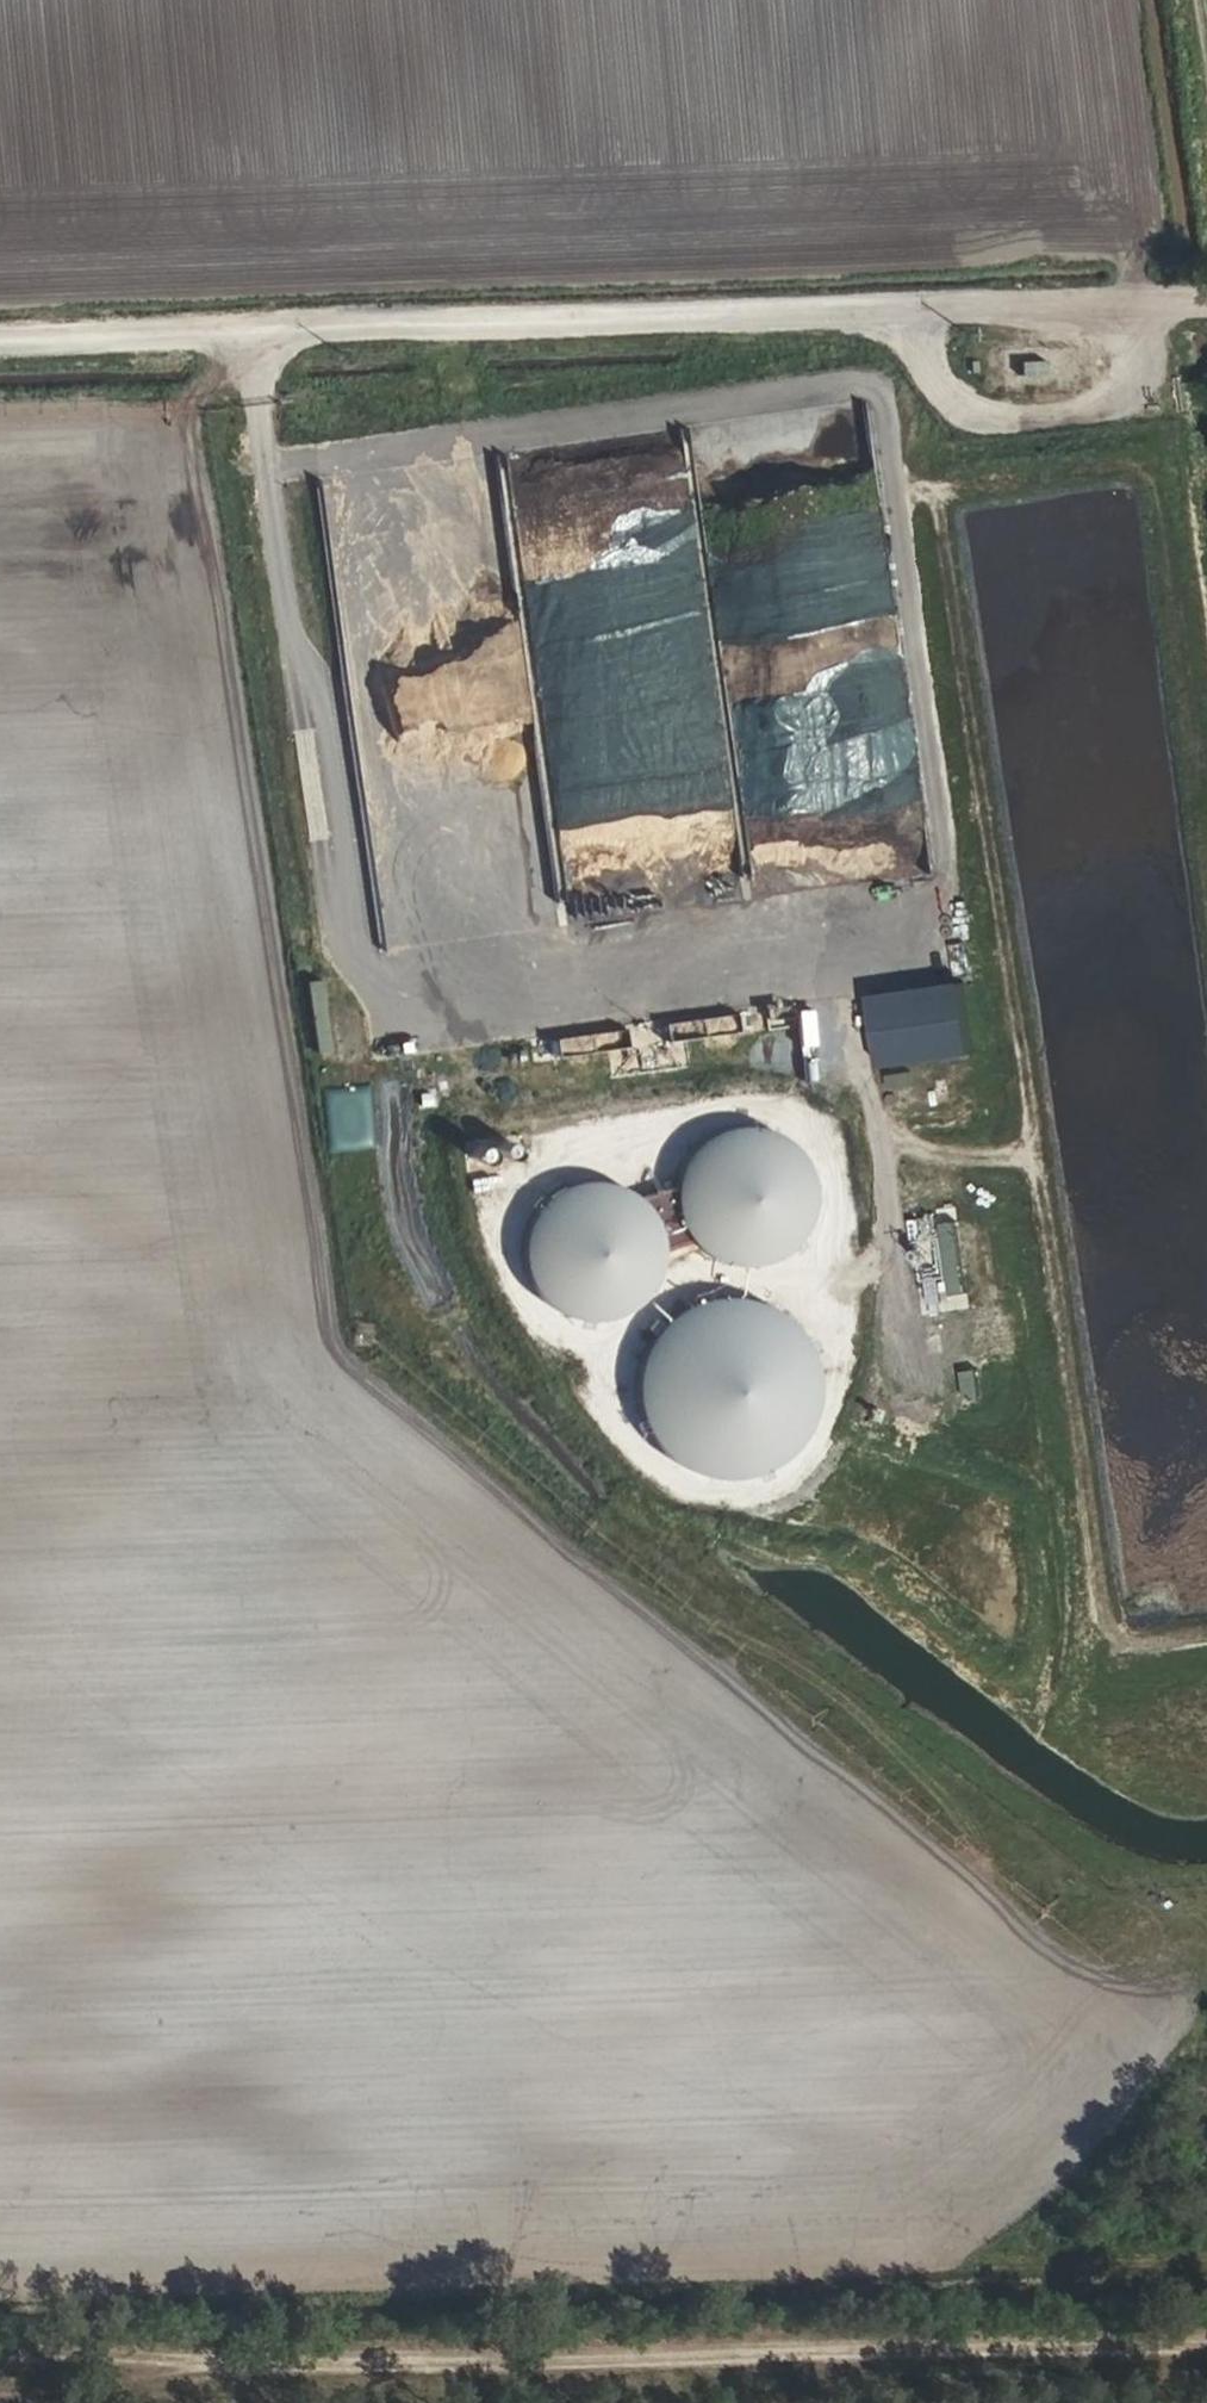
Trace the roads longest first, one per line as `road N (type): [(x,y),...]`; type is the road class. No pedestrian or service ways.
road 1 (track): [(1206,311),(0,351)]
road 2 (track): [(0,2370),(1206,2339)]

